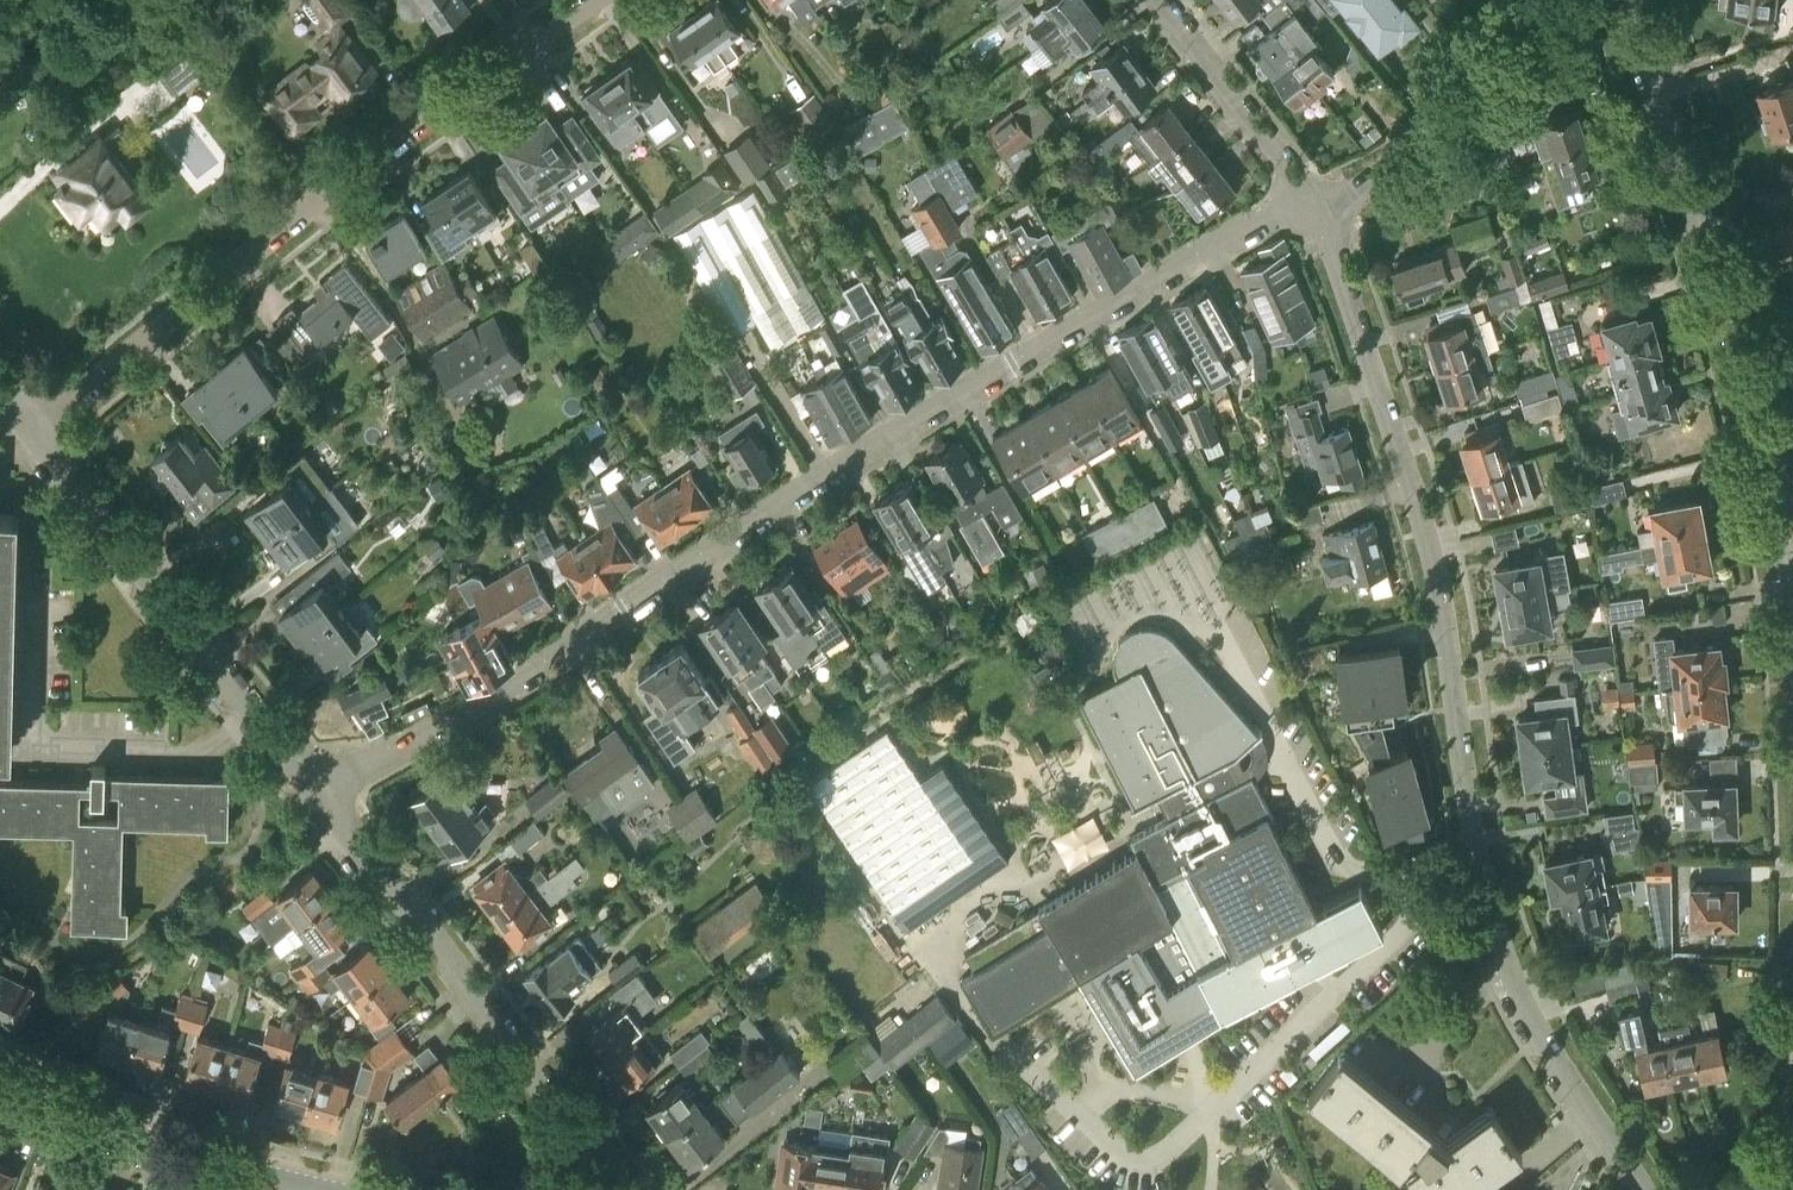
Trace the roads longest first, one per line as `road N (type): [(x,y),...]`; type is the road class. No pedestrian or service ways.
road 1 (residential): [(316,793),(470,711),(815,483),(1014,362),(1303,201)]
road 2 (residential): [(1639,1189),(1532,1033),(1493,932),(1461,810),(1453,677),(1430,567),(1321,238)]
road 3 (residential): [(30,428),(598,0)]
road 4 (residential): [(1613,0),(1768,490),(1792,631)]
road 5 (residential): [(601,1189),(596,1157),(316,793)]
road 6 (residential): [(316,793),(30,428)]
road 7 (residential): [(1321,238),(1572,0)]
road 8 (secondary): [(326,1189),(185,1153),(0,1083)]
road 9 (residential): [(1303,201),(1156,0)]

